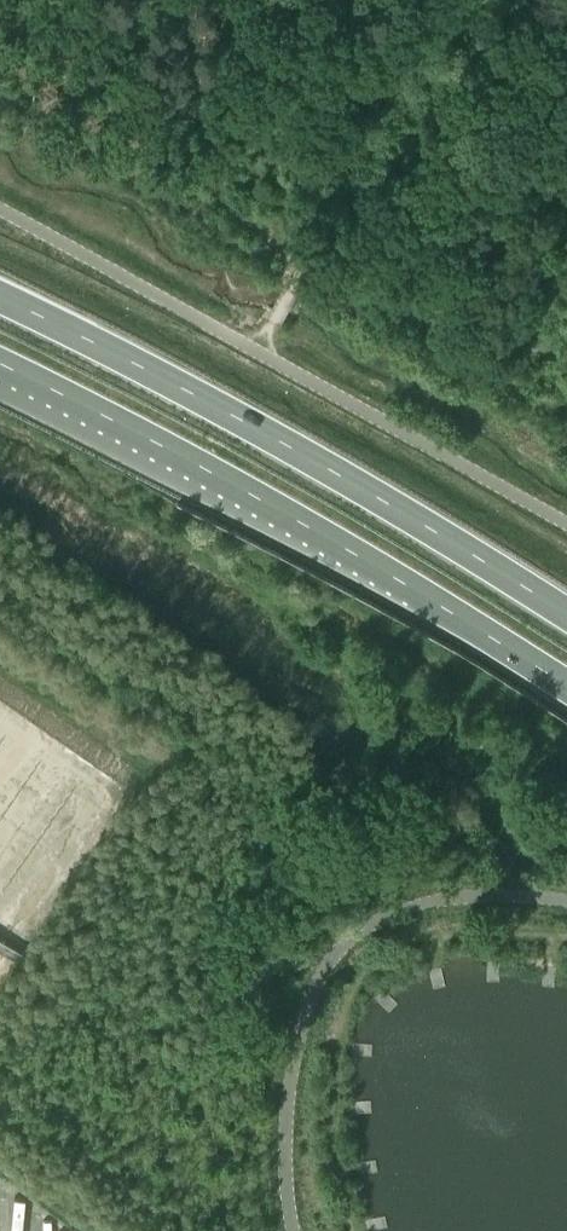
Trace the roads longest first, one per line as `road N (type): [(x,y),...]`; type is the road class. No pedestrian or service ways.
road 1 (trunk): [(0,366),(219,478),(566,687)]
road 2 (trunk): [(566,616),(311,459),(0,298)]

